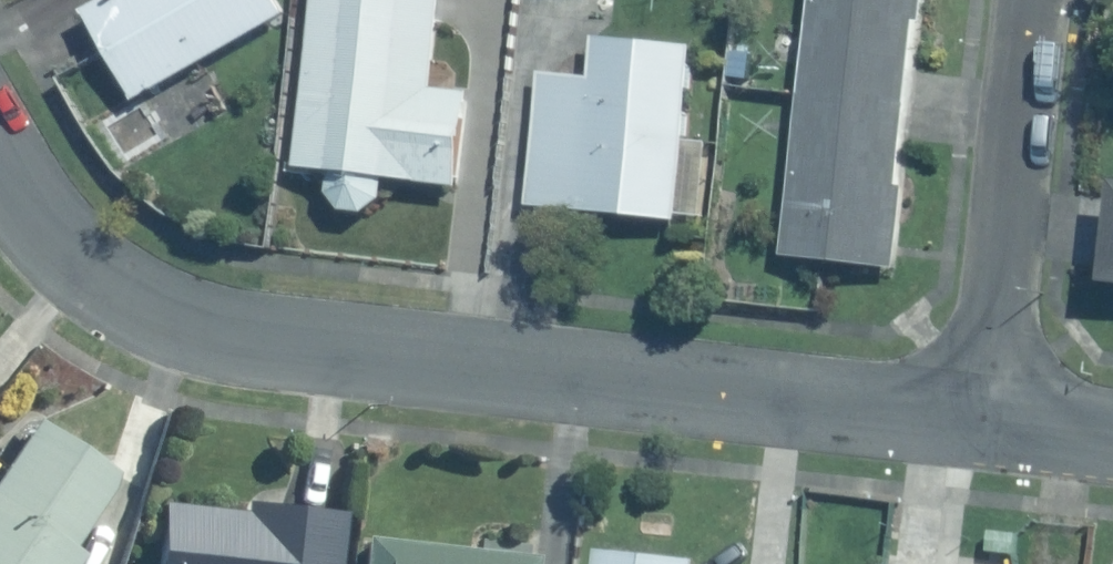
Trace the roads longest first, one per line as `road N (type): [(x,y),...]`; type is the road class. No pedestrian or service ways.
road 1 (residential): [(0,179),(65,253),(150,310),(237,339),(983,420)]
road 2 (residential): [(983,420),(1029,0)]
road 3 (residential): [(983,420),(1112,436)]

